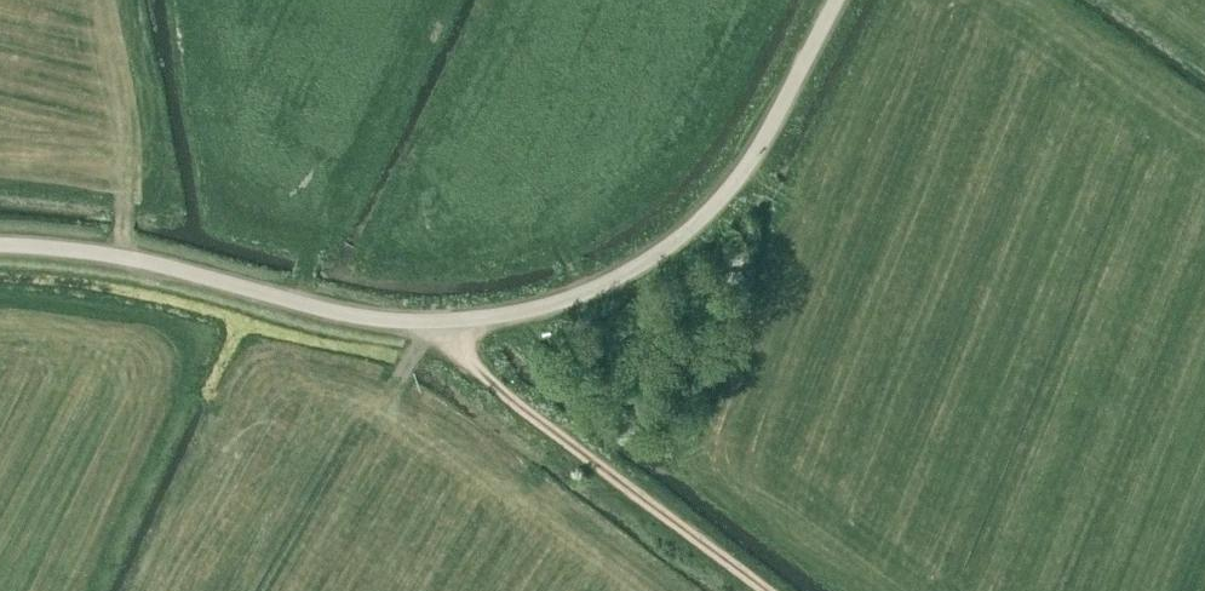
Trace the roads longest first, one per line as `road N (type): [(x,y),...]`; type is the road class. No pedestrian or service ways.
road 1 (unclassified): [(0,249),(332,316),(440,329),(534,313),(667,261),(771,154),(848,0)]
road 2 (track): [(459,326),(469,365),(771,590)]

